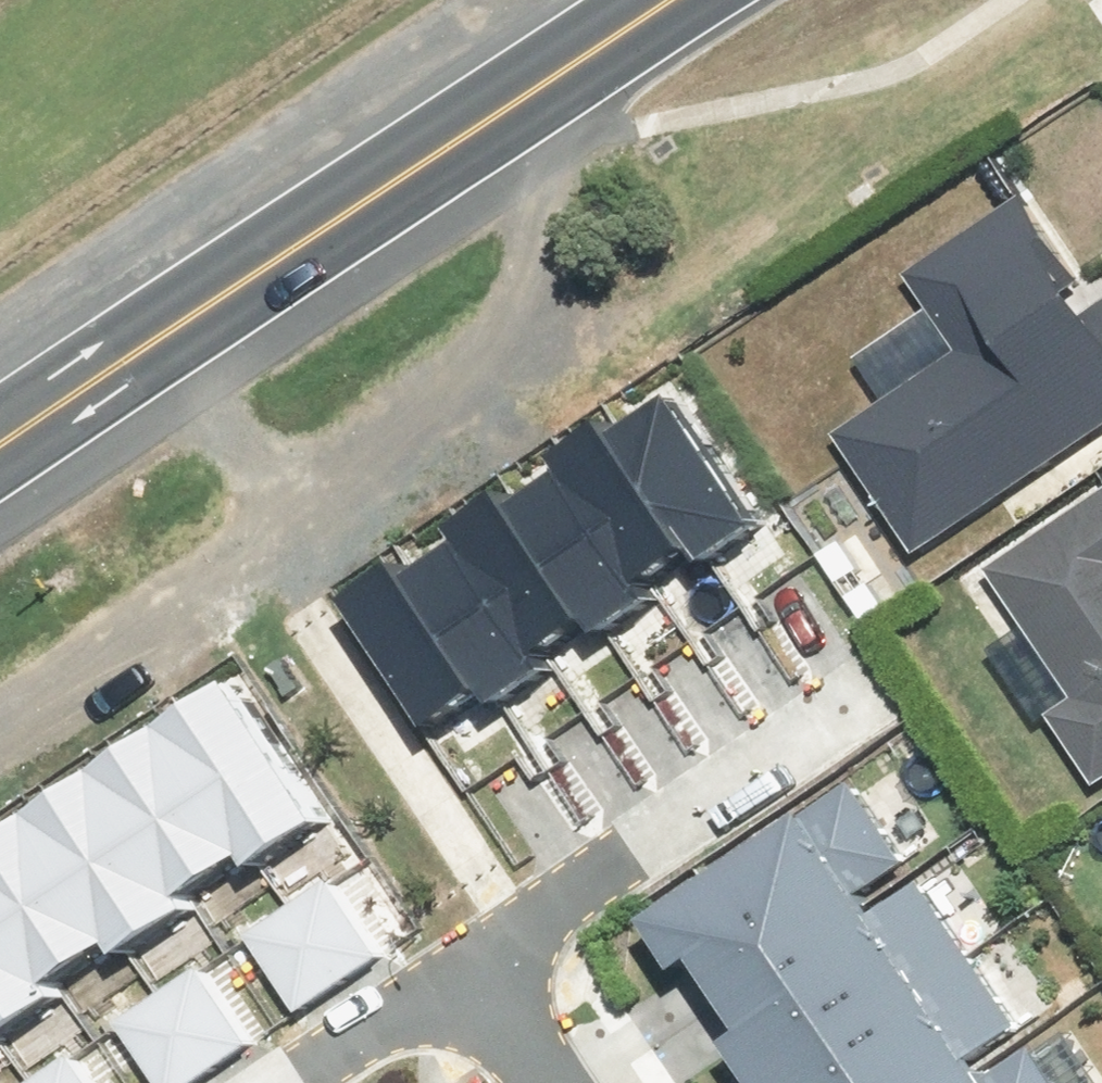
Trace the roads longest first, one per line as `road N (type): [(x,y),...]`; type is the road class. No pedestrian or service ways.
road 1 (track): [(495,109),(549,238),(538,309),(498,398),(260,537),(0,714)]
road 2 (secondary): [(660,0),(0,441)]
road 3 (residential): [(455,961),(857,674)]
road 4 (track): [(125,358),(285,522)]
road 5 (residential): [(455,961),(275,1082)]
road 6 (residential): [(538,1082),(455,961)]

